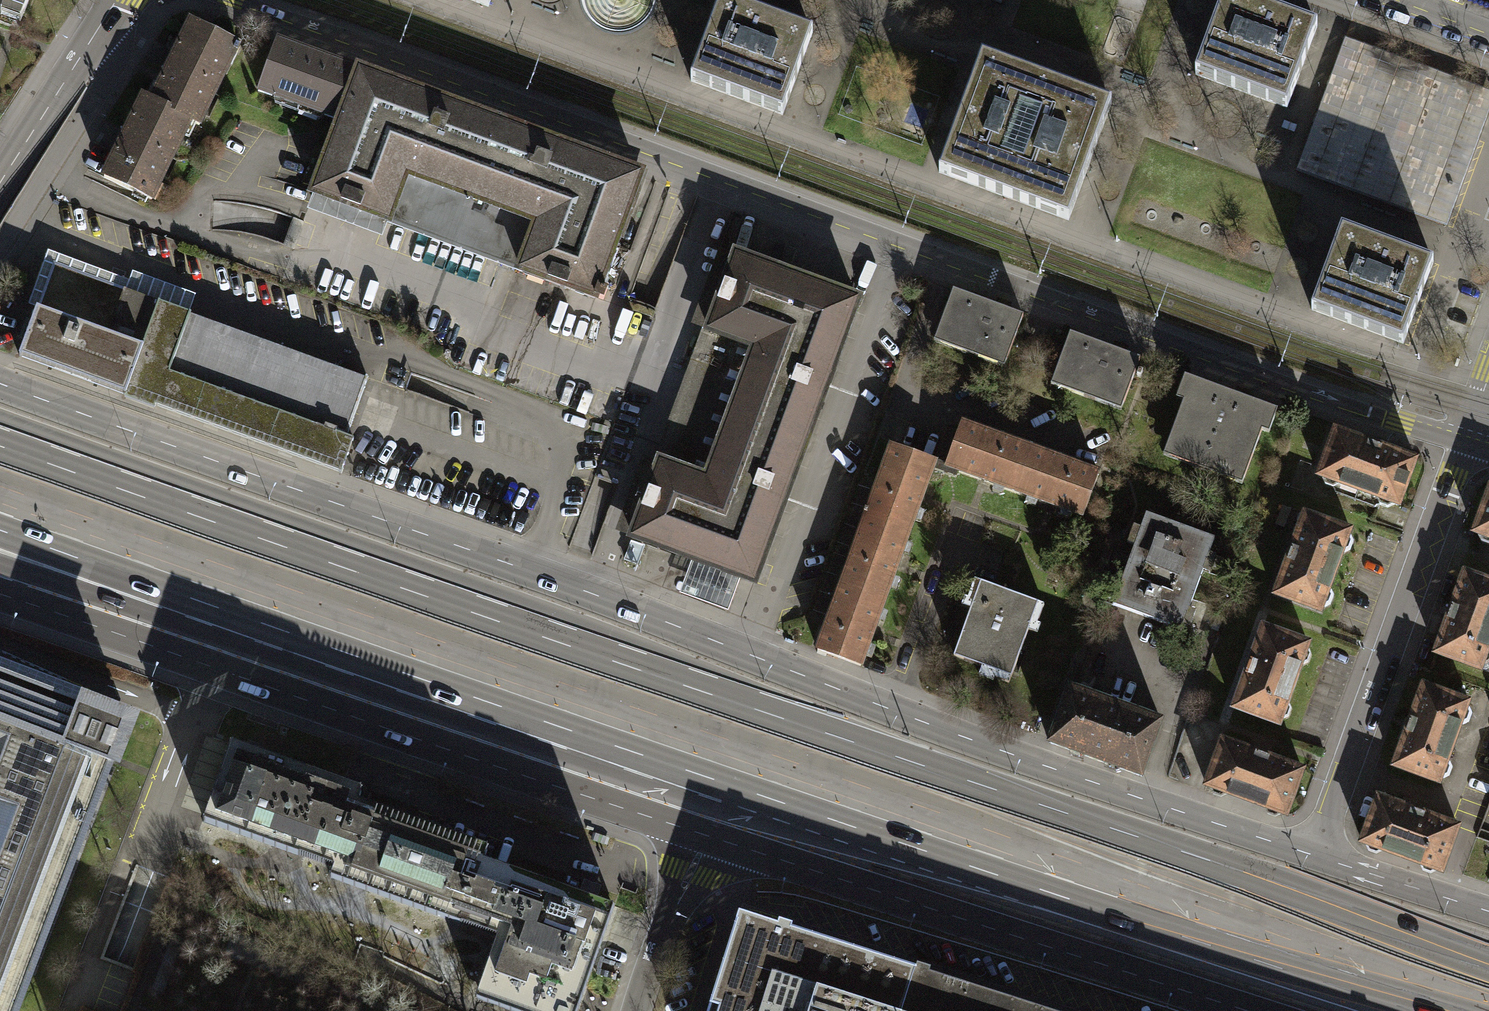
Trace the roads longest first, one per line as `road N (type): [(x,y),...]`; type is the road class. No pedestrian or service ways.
road 1 (motorway): [(1488,967),(1308,910),(0,445)]
road 2 (primary): [(1313,857),(0,382)]
road 3 (tertiary): [(231,0),(1463,444)]
road 4 (motorway): [(366,662),(1416,1010)]
road 5 (primary): [(0,599),(707,837)]
road 6 (primary): [(707,837),(1266,1010)]
road 7 (residential): [(1313,857),(1463,444)]
road 8 (motorway): [(0,528),(366,662)]
road 9 (motorway): [(0,564),(202,627),(366,662)]
road 10 (residential): [(117,0),(0,182)]
road 11 (residential): [(638,1010),(707,837)]
road 12 (primary): [(1488,910),(1313,857)]

